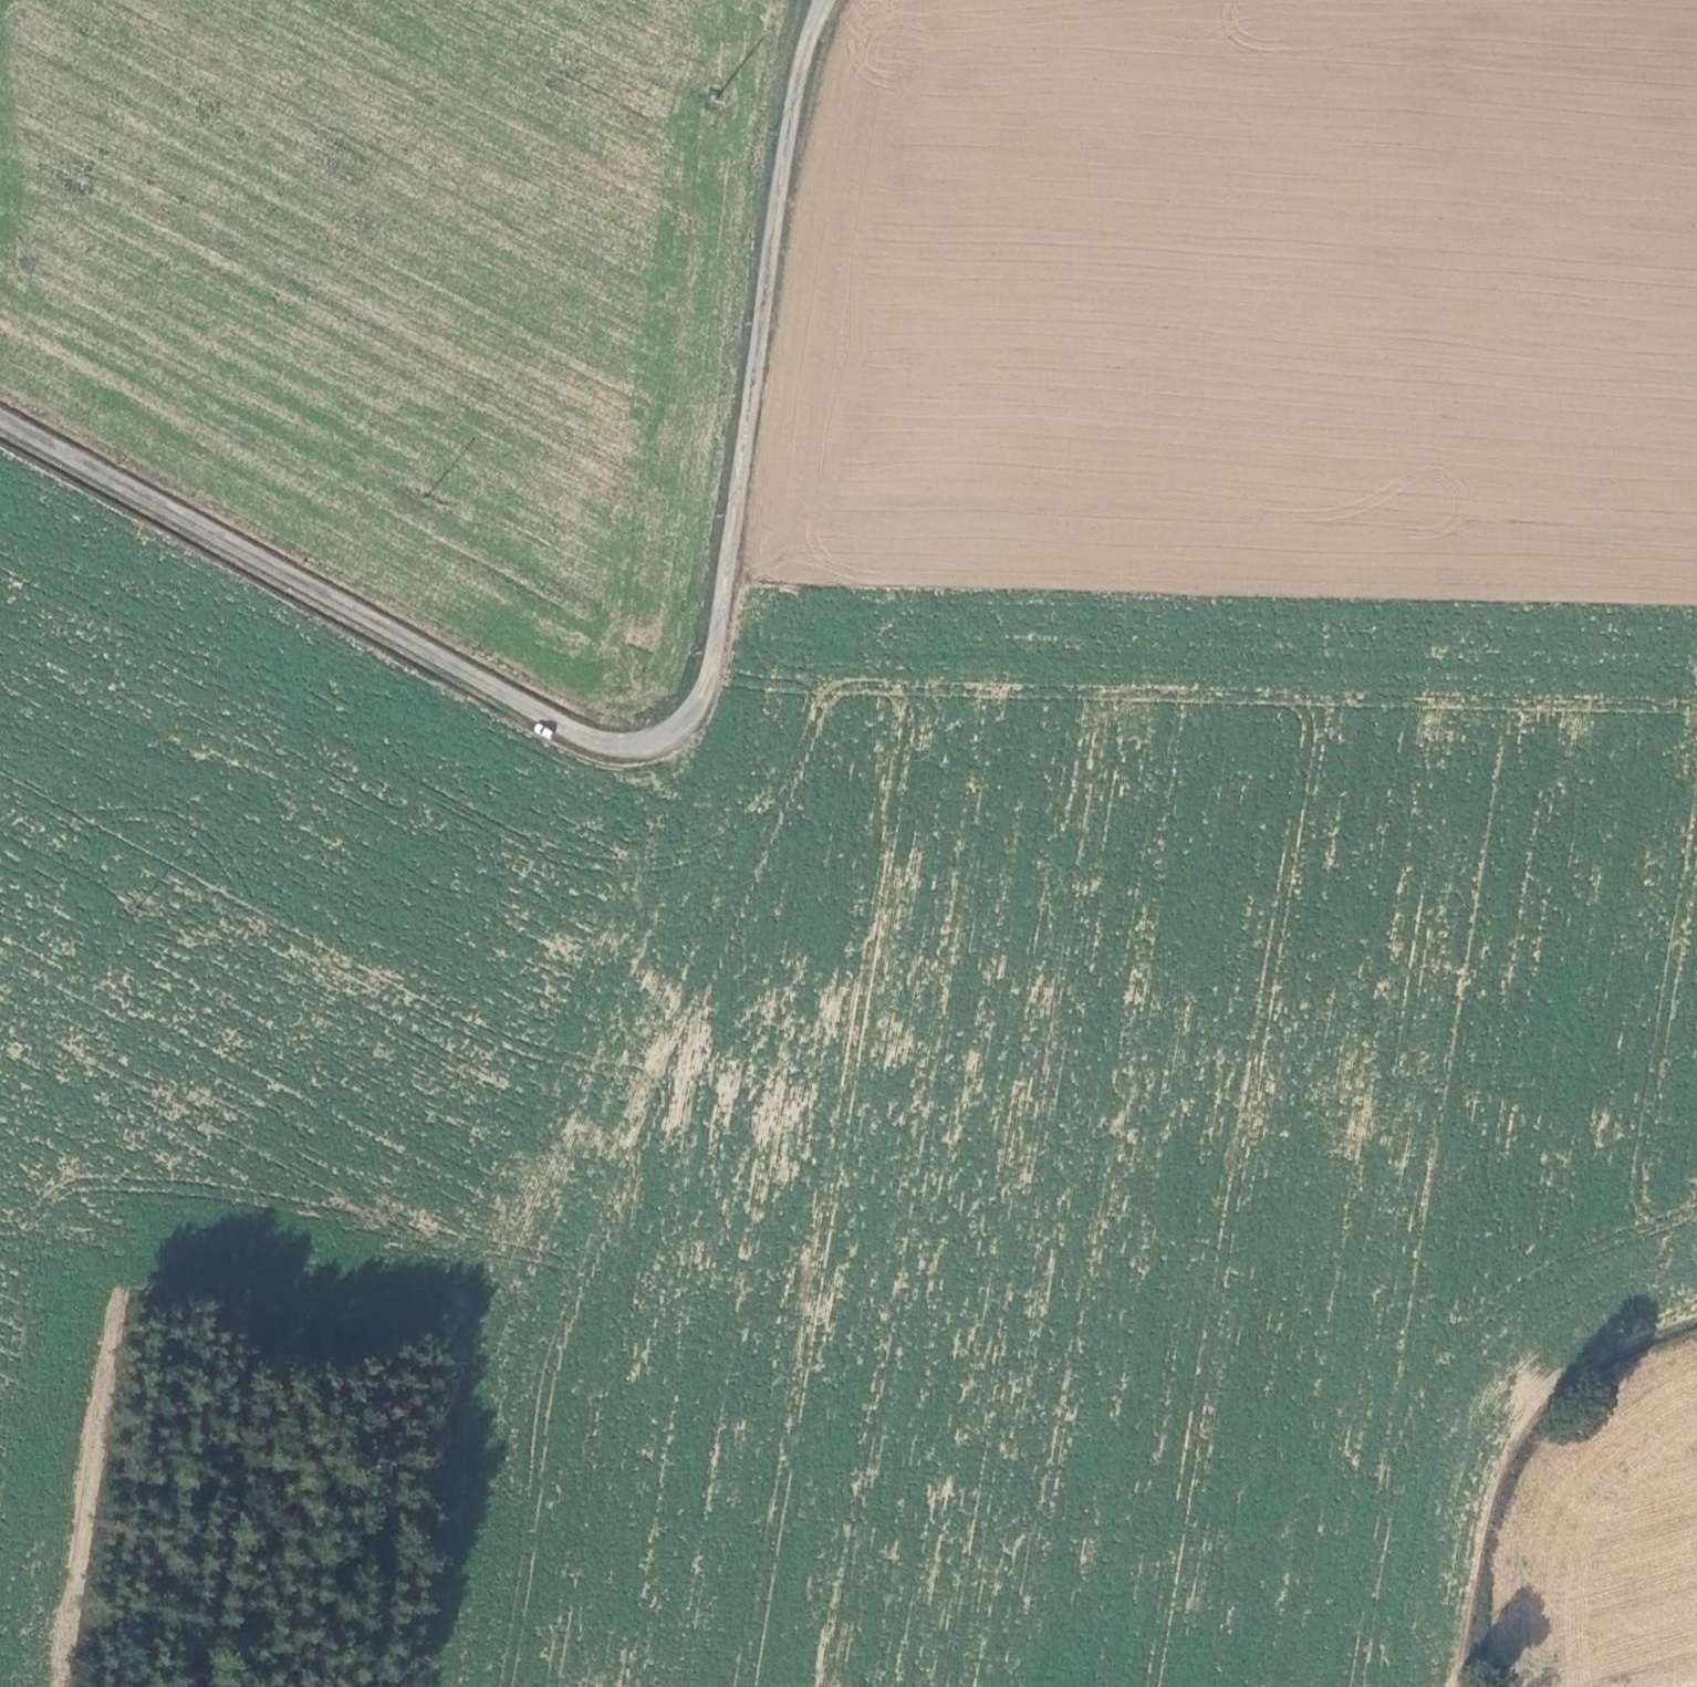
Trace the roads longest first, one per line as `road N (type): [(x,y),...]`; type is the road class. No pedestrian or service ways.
road 1 (unclassified): [(0,423),(592,740),(633,745),(671,732),(697,708),(712,676),(779,154),(823,0)]

